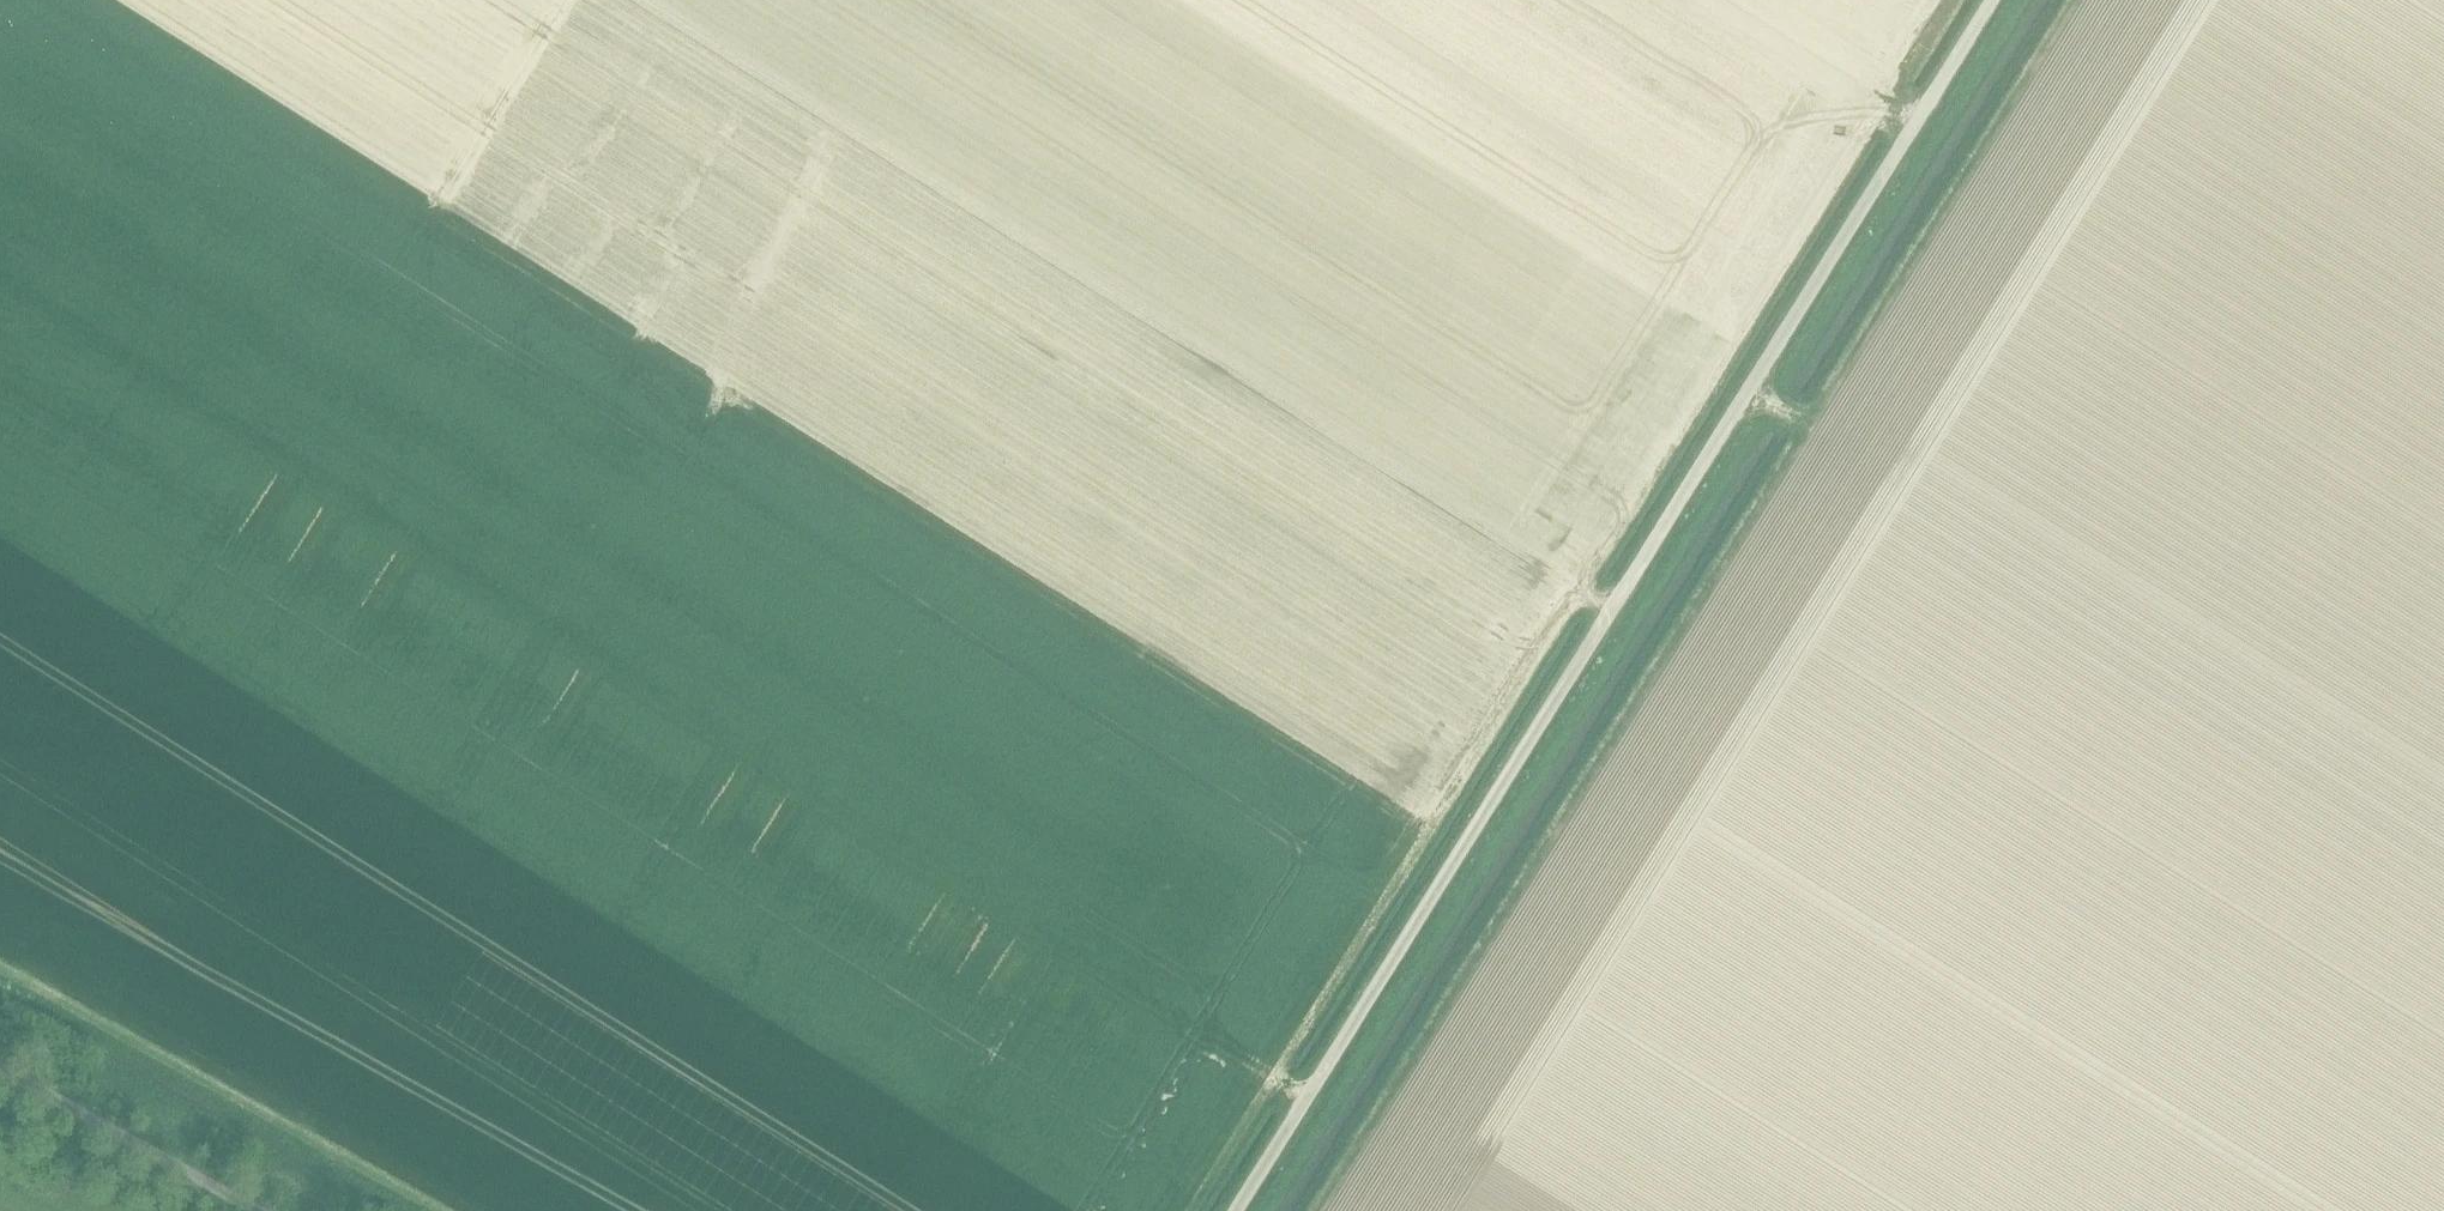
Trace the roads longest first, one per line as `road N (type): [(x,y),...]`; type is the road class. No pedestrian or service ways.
road 1 (unclassified): [(1230,1210),(1997,0)]
road 2 (unclassified): [(265,1210),(0,1064)]

